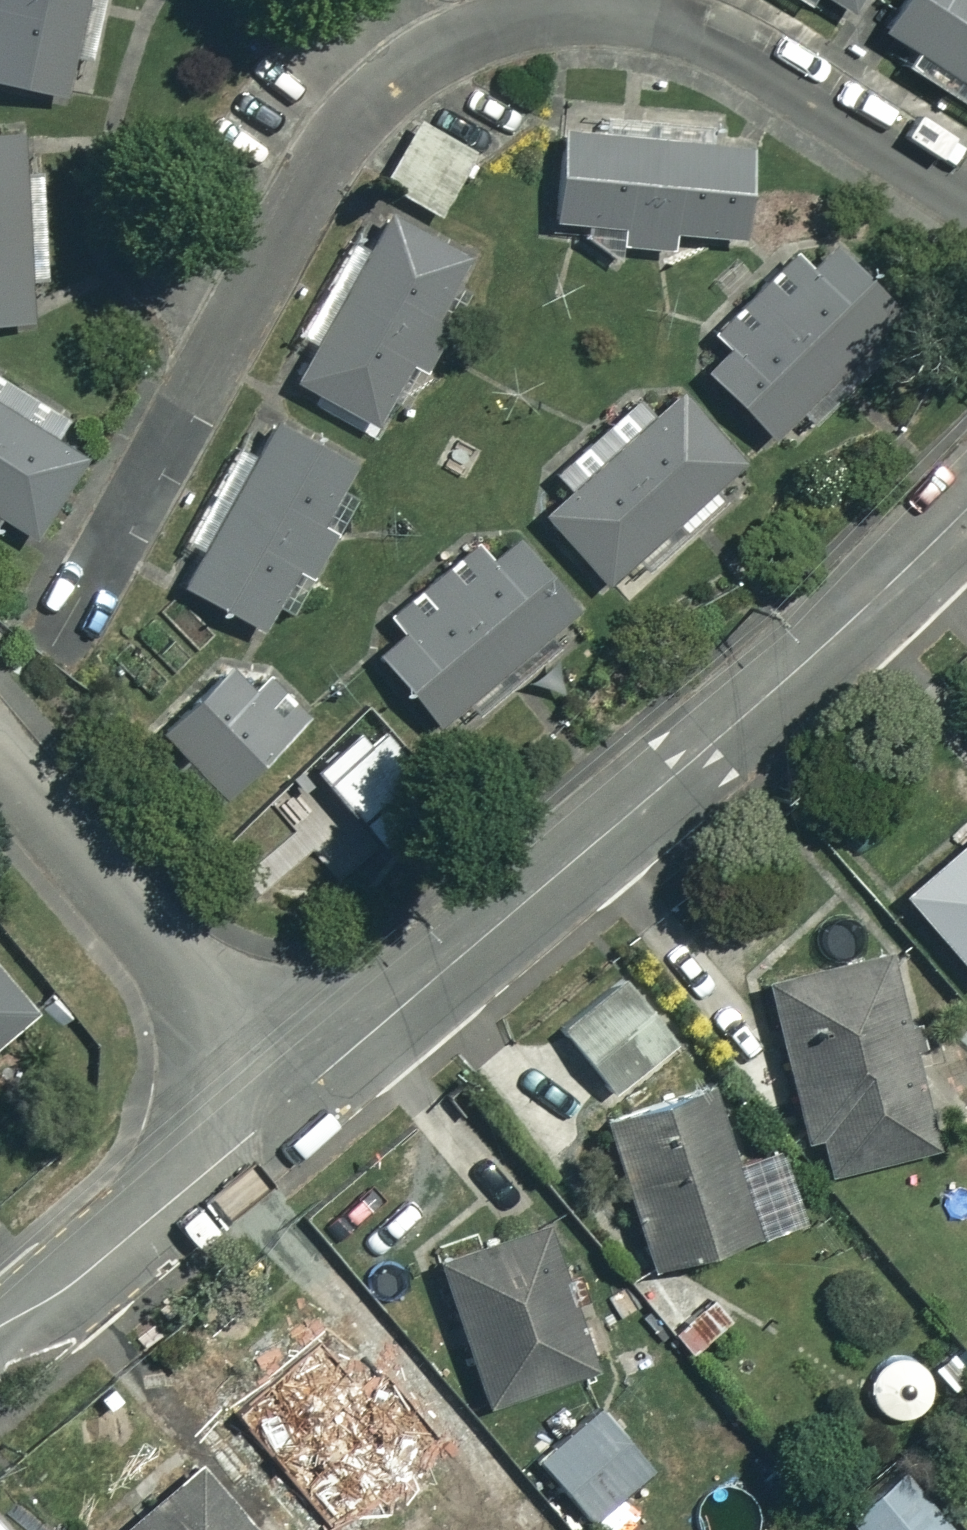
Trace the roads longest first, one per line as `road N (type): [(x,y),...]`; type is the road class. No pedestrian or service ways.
road 1 (residential): [(966,508),(832,637),(287,1103)]
road 2 (residential): [(0,766),(287,1103)]
road 3 (residential): [(287,1103),(0,1343)]

